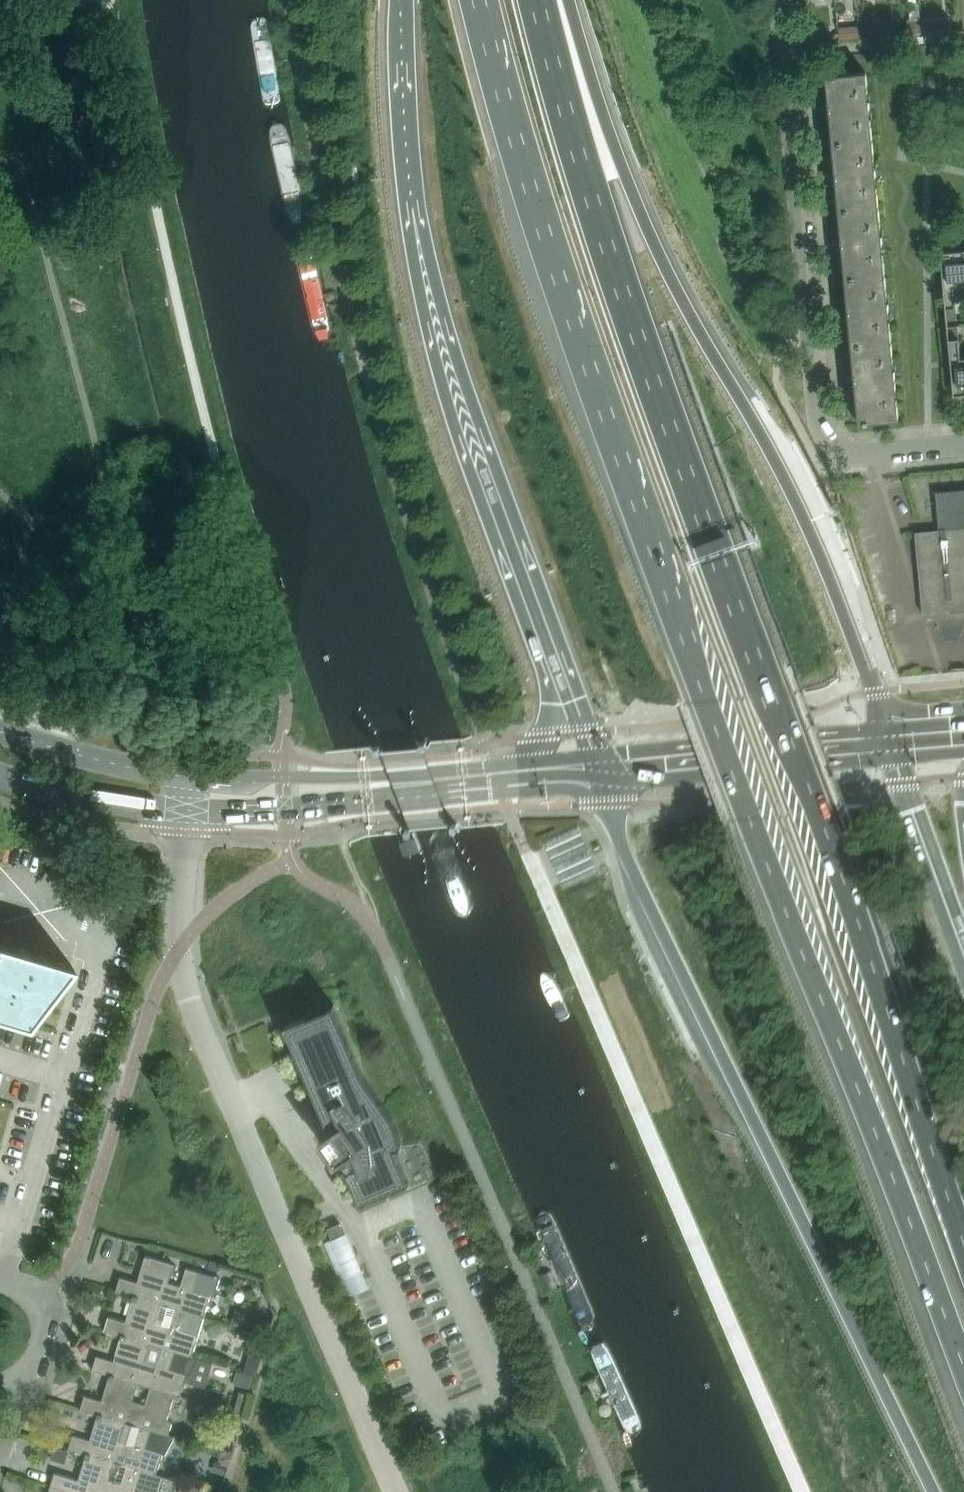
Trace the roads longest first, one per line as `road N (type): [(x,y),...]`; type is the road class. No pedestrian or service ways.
road 1 (trunk): [(963,1245),(669,450),(538,0)]
road 2 (trunk): [(472,0),(569,328),(702,697),(890,1169)]
road 3 (trunk): [(889,743),(792,493),(644,221),(557,0)]
road 4 (motorway): [(600,770),(626,854),(933,1491)]
road 5 (residential): [(395,1491),(190,997),(178,927),(187,811)]
road 6 (trunk): [(406,0),(412,208),(424,272),(456,392),(551,653)]
road 7 (residential): [(865,458),(841,452),(820,424),(778,0)]
road 8 (secondary): [(600,770),(889,743)]
road 9 (trunk): [(963,948),(889,743)]
road 10 (motorway): [(890,1169),(963,1367)]
road 11 (secondary): [(187,811),(285,809),(385,787)]
road 12 (secondary): [(191,775),(0,732)]
road 13 (secondary): [(385,787),(344,776),(191,775)]
road 14 (secondary): [(0,775),(110,803),(187,811)]
road 15 (residential): [(0,1283),(36,1299),(50,1329),(41,1362),(6,1387)]
road 16 (trunk): [(551,653),(546,727),(509,778)]
road 17 (trunk): [(551,653),(600,770)]
road 18 (secondary): [(385,787),(509,778)]

